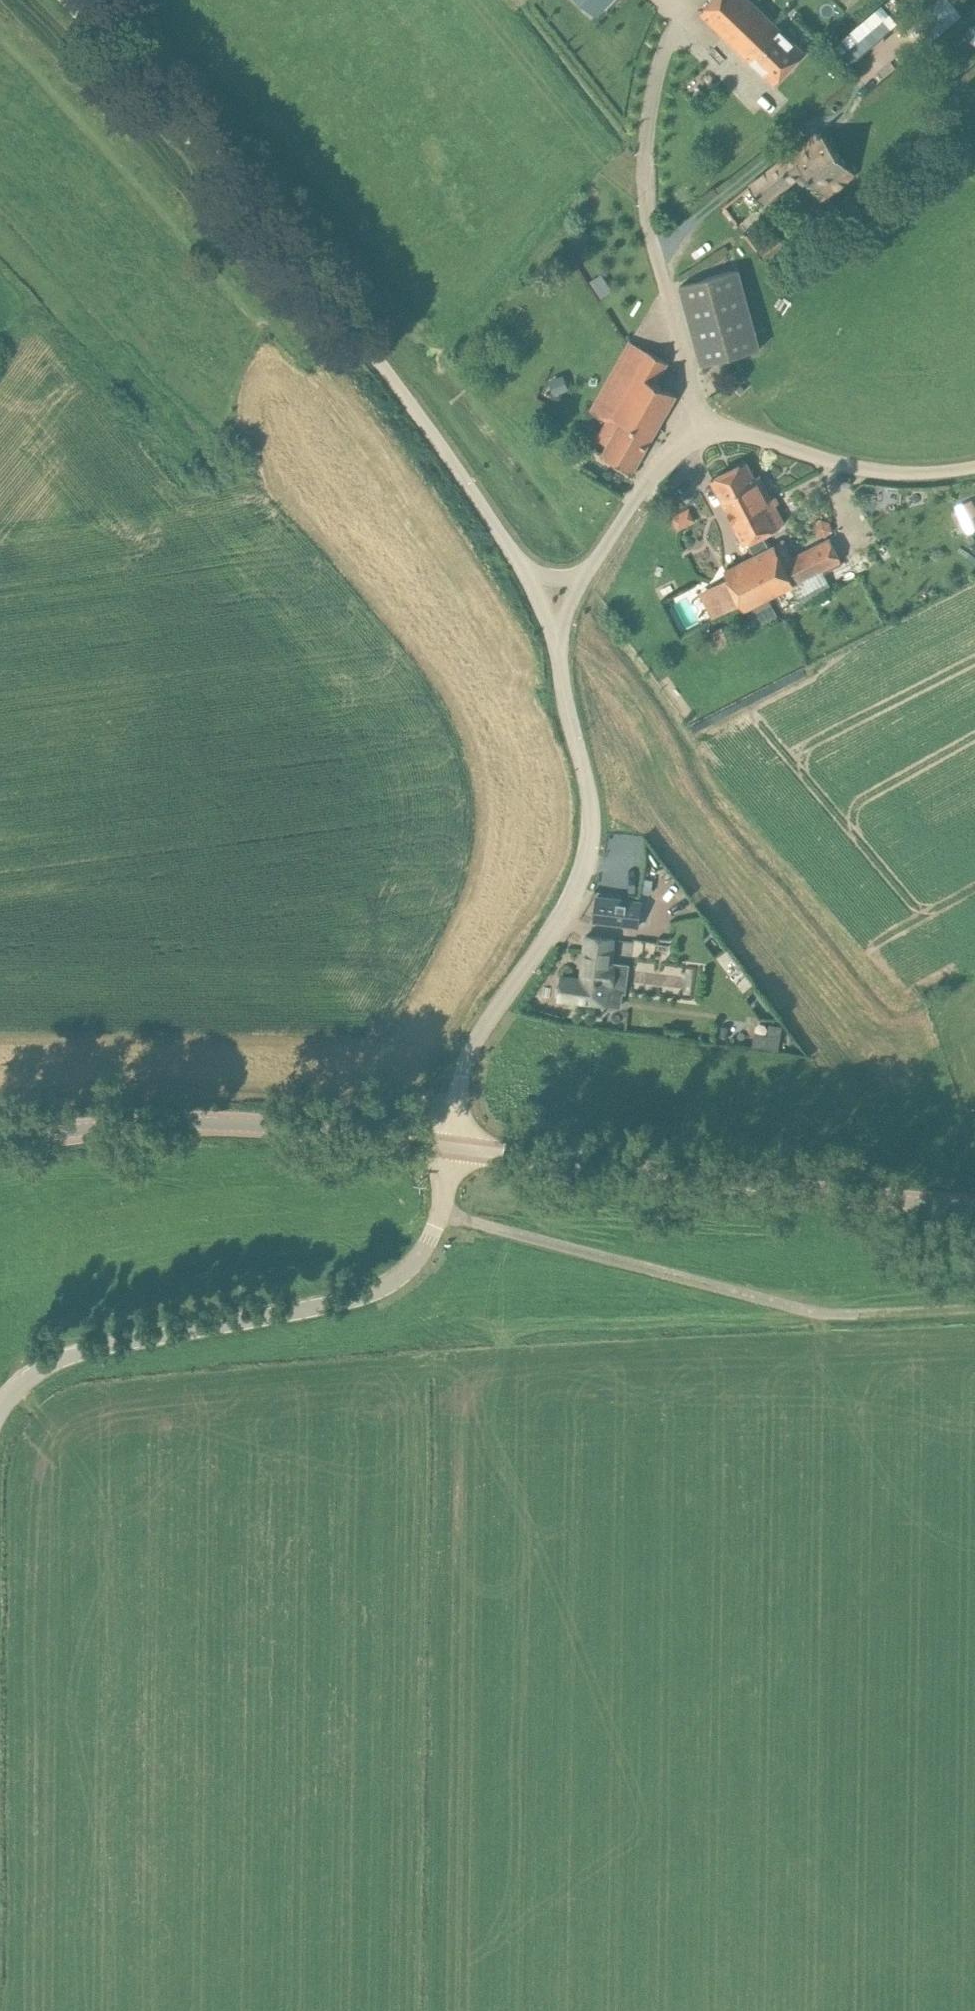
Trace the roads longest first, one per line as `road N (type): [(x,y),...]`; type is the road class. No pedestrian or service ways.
road 1 (unclassified): [(526,576),(400,386),(69,0)]
road 2 (tertiary): [(0,1406),(43,1367),(75,1354),(375,1291),(427,1244),(452,1148)]
road 3 (unclassified): [(452,1148),(467,1056),(571,904),(591,842),(592,797),(556,641)]
road 4 (secondary): [(974,1204),(452,1148)]
road 5 (secondary): [(0,1149),(84,1131),(175,1126),(452,1148)]
road 6 (unclassified): [(691,426),(688,360),(653,226),(663,58),(688,32)]
road 7 (unclassified): [(974,476),(859,475),(691,426)]
road 8 (unclassified): [(691,426),(583,582)]

